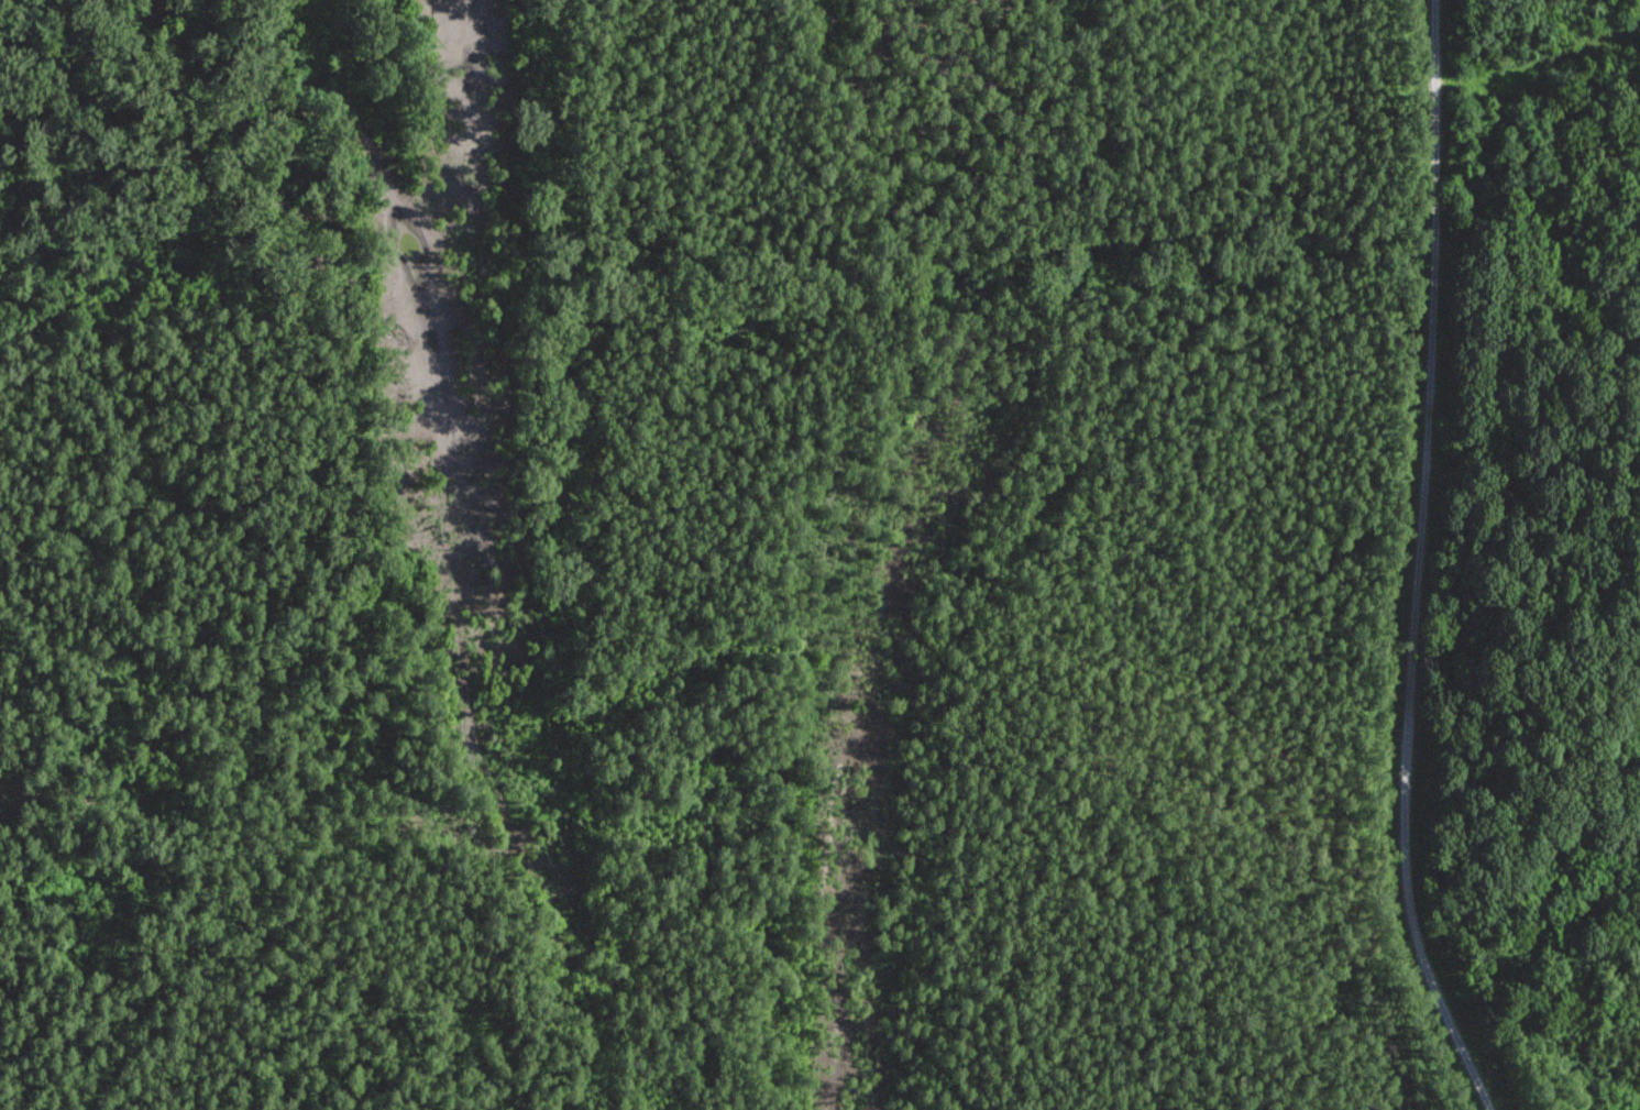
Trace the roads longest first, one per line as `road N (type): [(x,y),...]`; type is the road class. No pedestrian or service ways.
road 1 (residential): [(1496,1109),(1413,925),(1409,893),(1434,397),(1440,0)]

